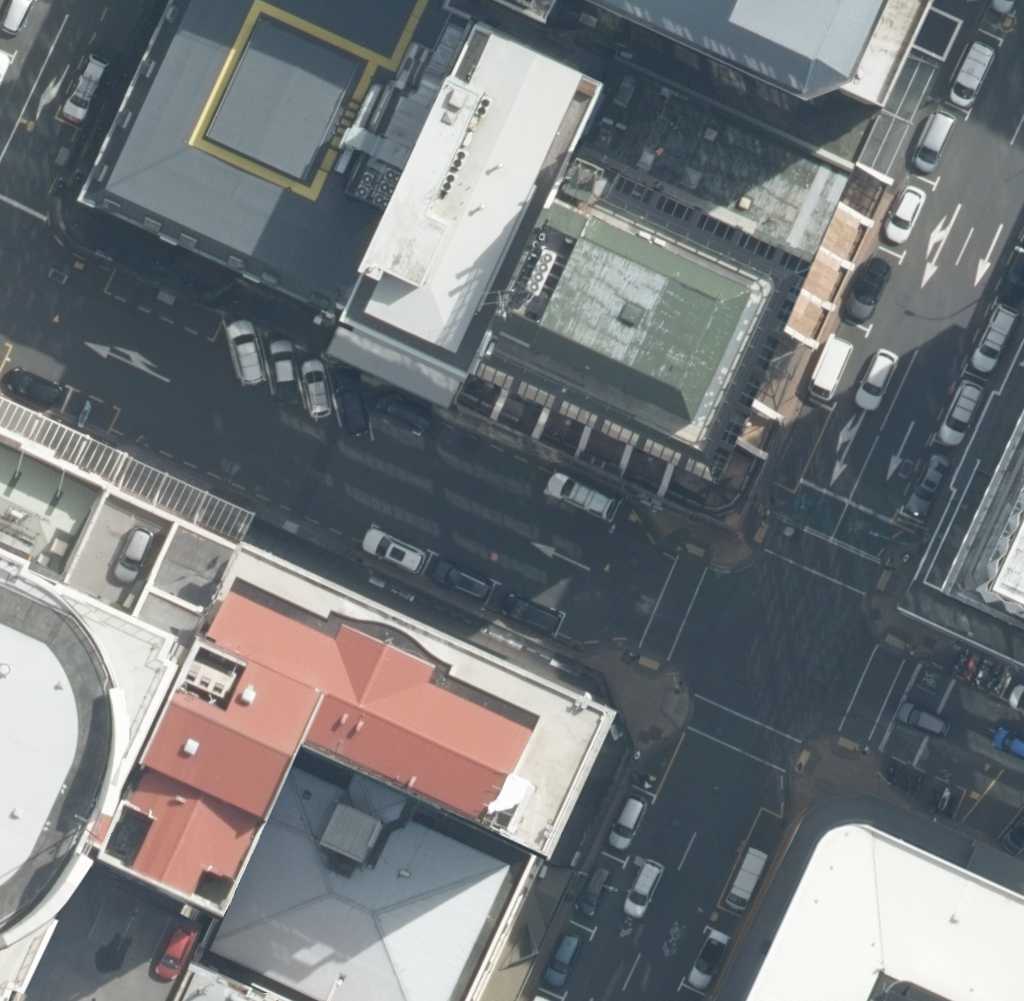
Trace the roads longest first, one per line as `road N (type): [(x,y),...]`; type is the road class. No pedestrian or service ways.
road 1 (tertiary): [(784,650),(0,290)]
road 2 (secondary): [(1023,118),(784,650)]
road 3 (secondary): [(784,650),(622,1000)]
road 4 (tertiary): [(1023,756),(784,650)]
road 5 (residential): [(0,145),(68,0)]

